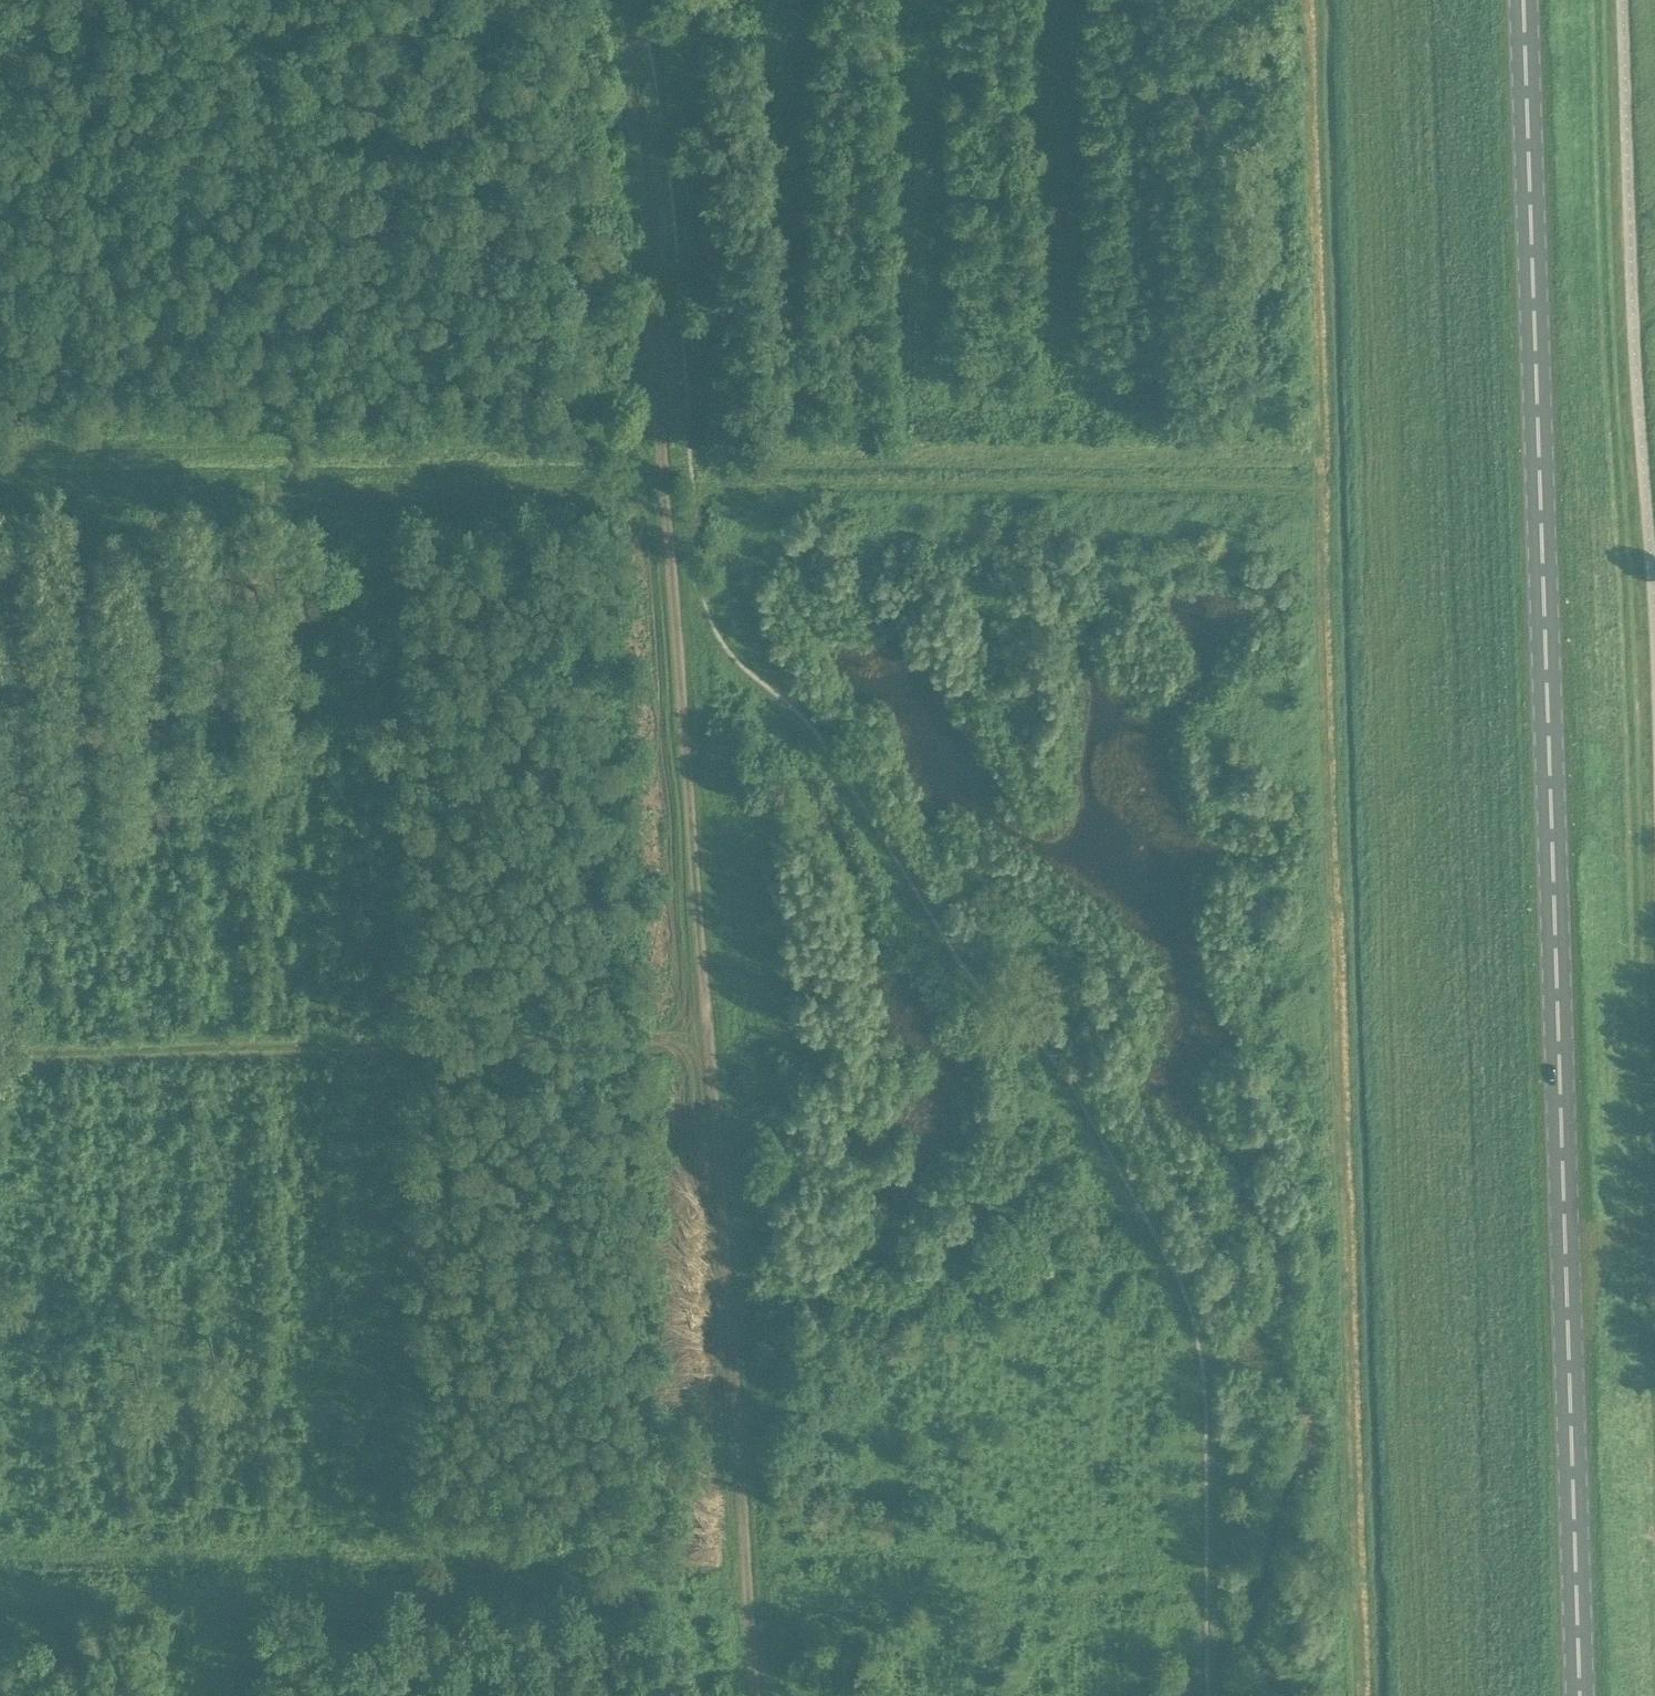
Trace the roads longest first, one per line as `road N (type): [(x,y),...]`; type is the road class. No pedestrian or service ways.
road 1 (track): [(622,0),(651,227),(664,491),(755,1695)]
road 2 (primary): [(1579,1695),(1524,0)]
road 3 (track): [(707,1038),(0,1049)]

